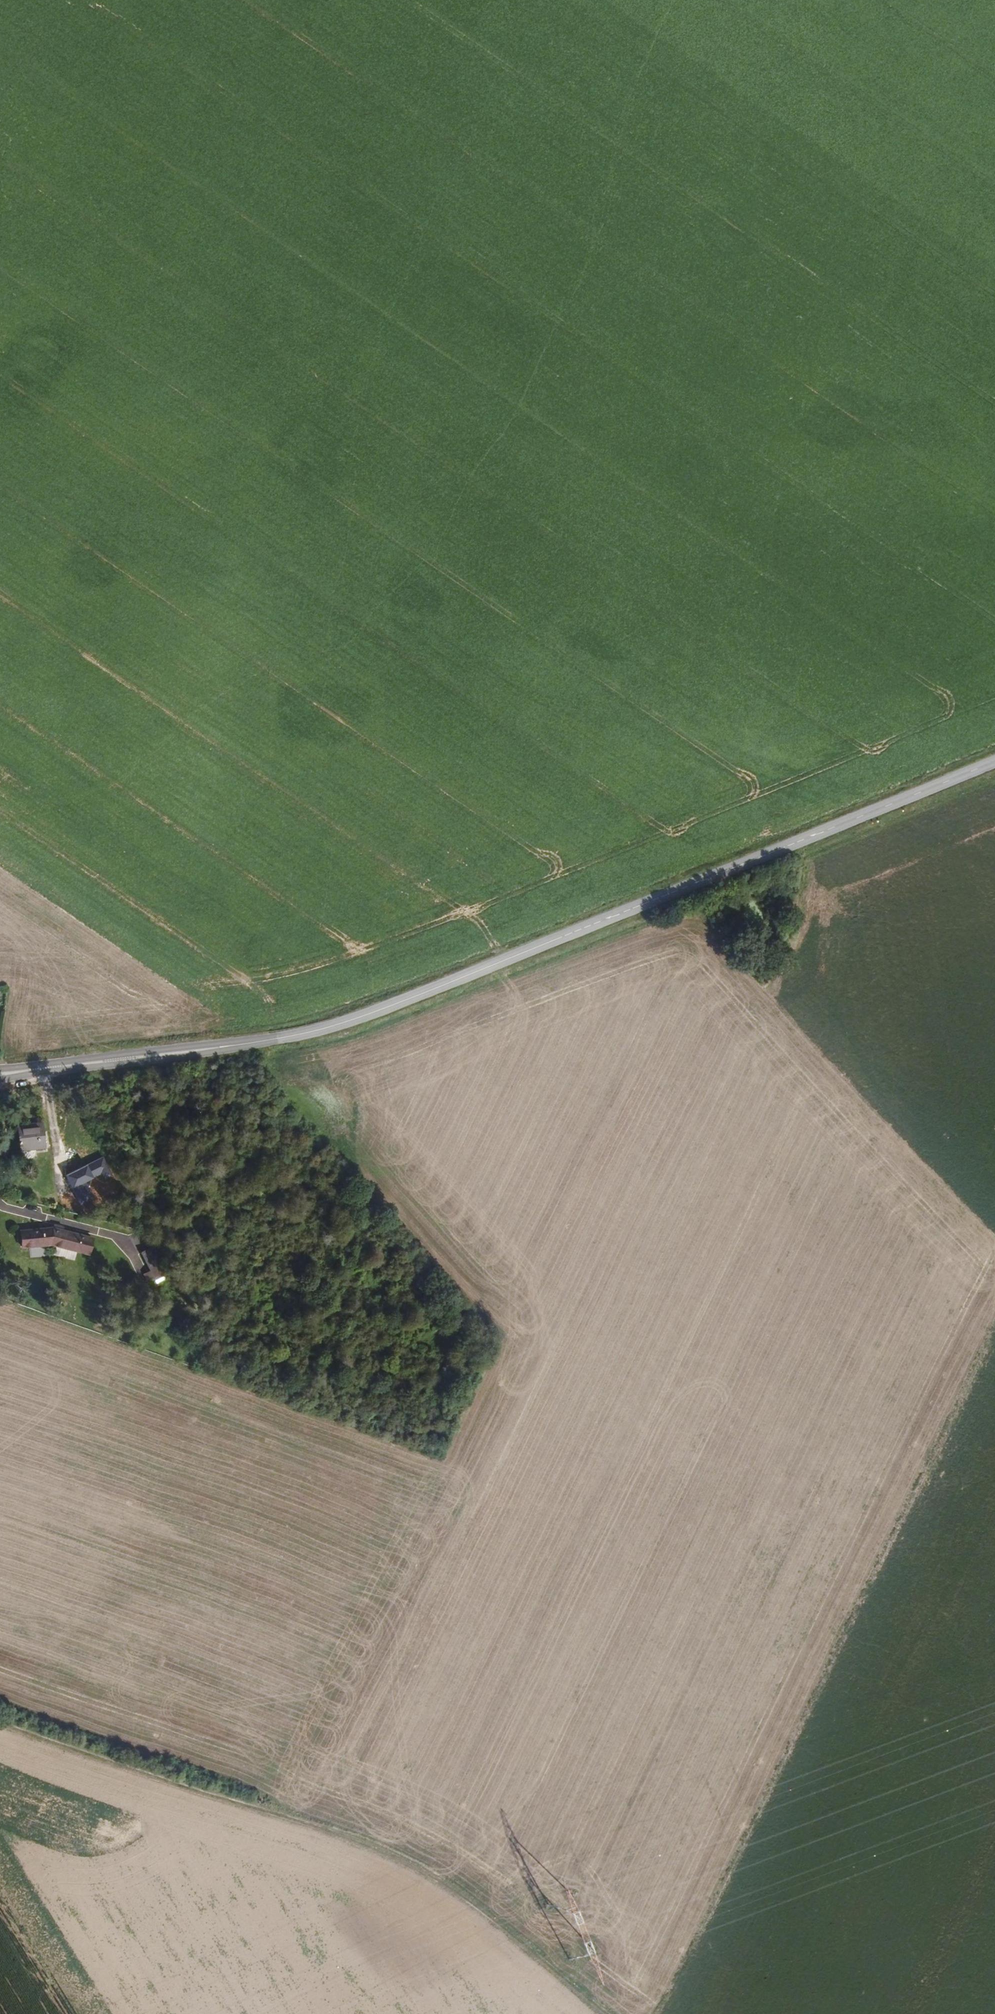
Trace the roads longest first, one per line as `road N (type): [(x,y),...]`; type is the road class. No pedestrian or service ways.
road 1 (secondary): [(0,1075),(290,1037),(346,1022),(994,761)]
road 2 (track): [(0,1720),(427,1878),(604,2013)]
road 3 (residential): [(125,1238),(0,1201)]

